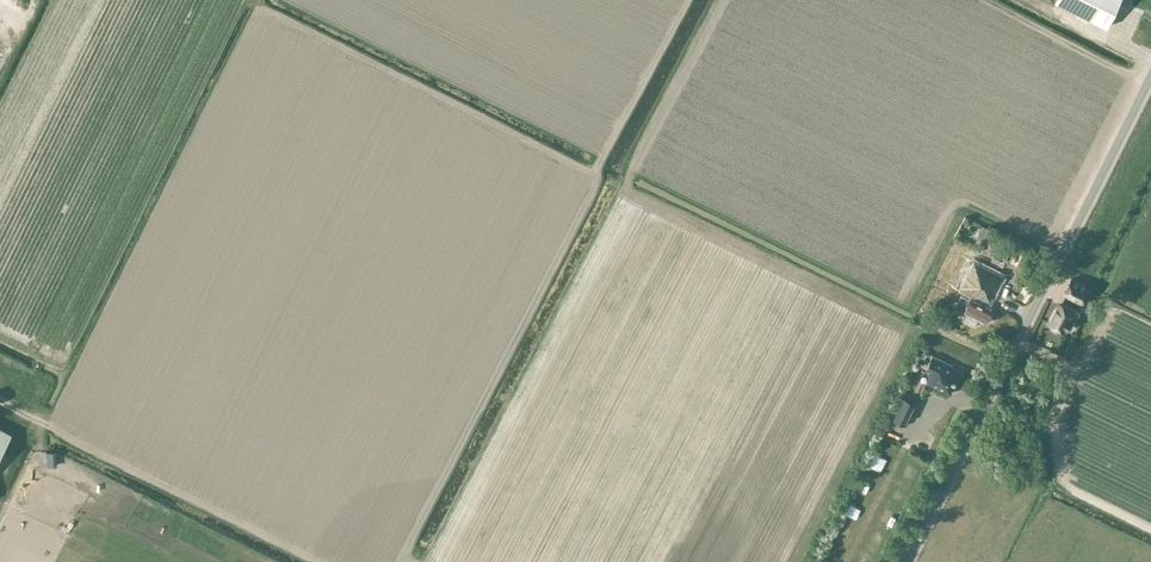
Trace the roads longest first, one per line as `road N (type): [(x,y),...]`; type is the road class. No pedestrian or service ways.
road 1 (unclassified): [(908,561),(1150,77)]
road 2 (track): [(0,394),(50,428),(314,561)]
road 3 (track): [(1018,341),(1072,367),(1053,411),(1060,473),(1073,491),(1150,528)]

